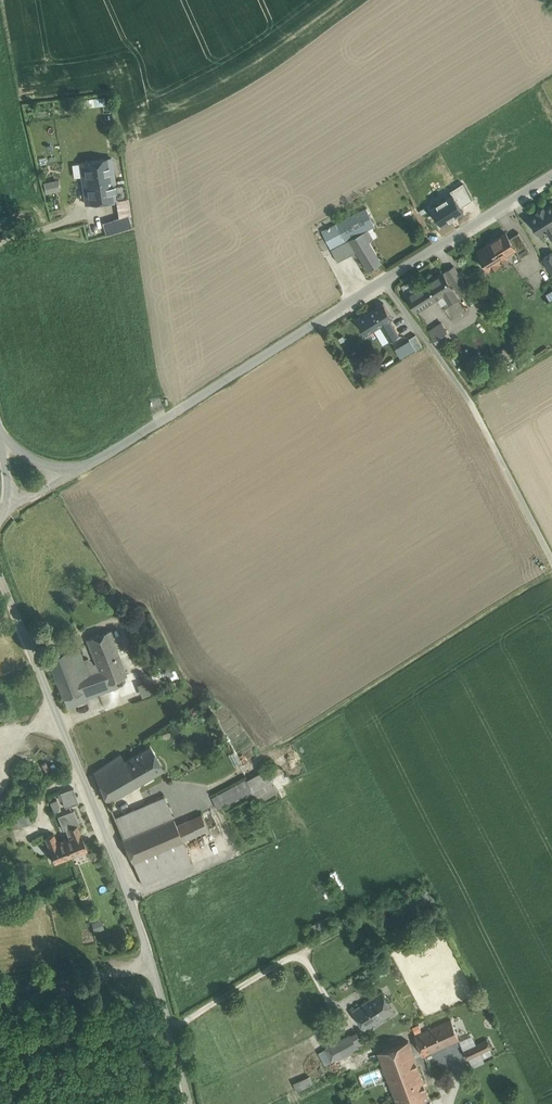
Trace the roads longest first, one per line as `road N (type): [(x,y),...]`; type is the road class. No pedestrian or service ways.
road 1 (track): [(0,585),(130,895),(188,1103)]
road 2 (unclassified): [(322,314),(74,469)]
road 3 (track): [(98,814),(162,787),(189,787),(209,799),(228,837),(229,852),(131,898)]
road 4 (residential): [(551,174),(322,314)]
road 5 (track): [(467,397),(551,553)]
road 6 (track): [(152,965),(0,993)]

